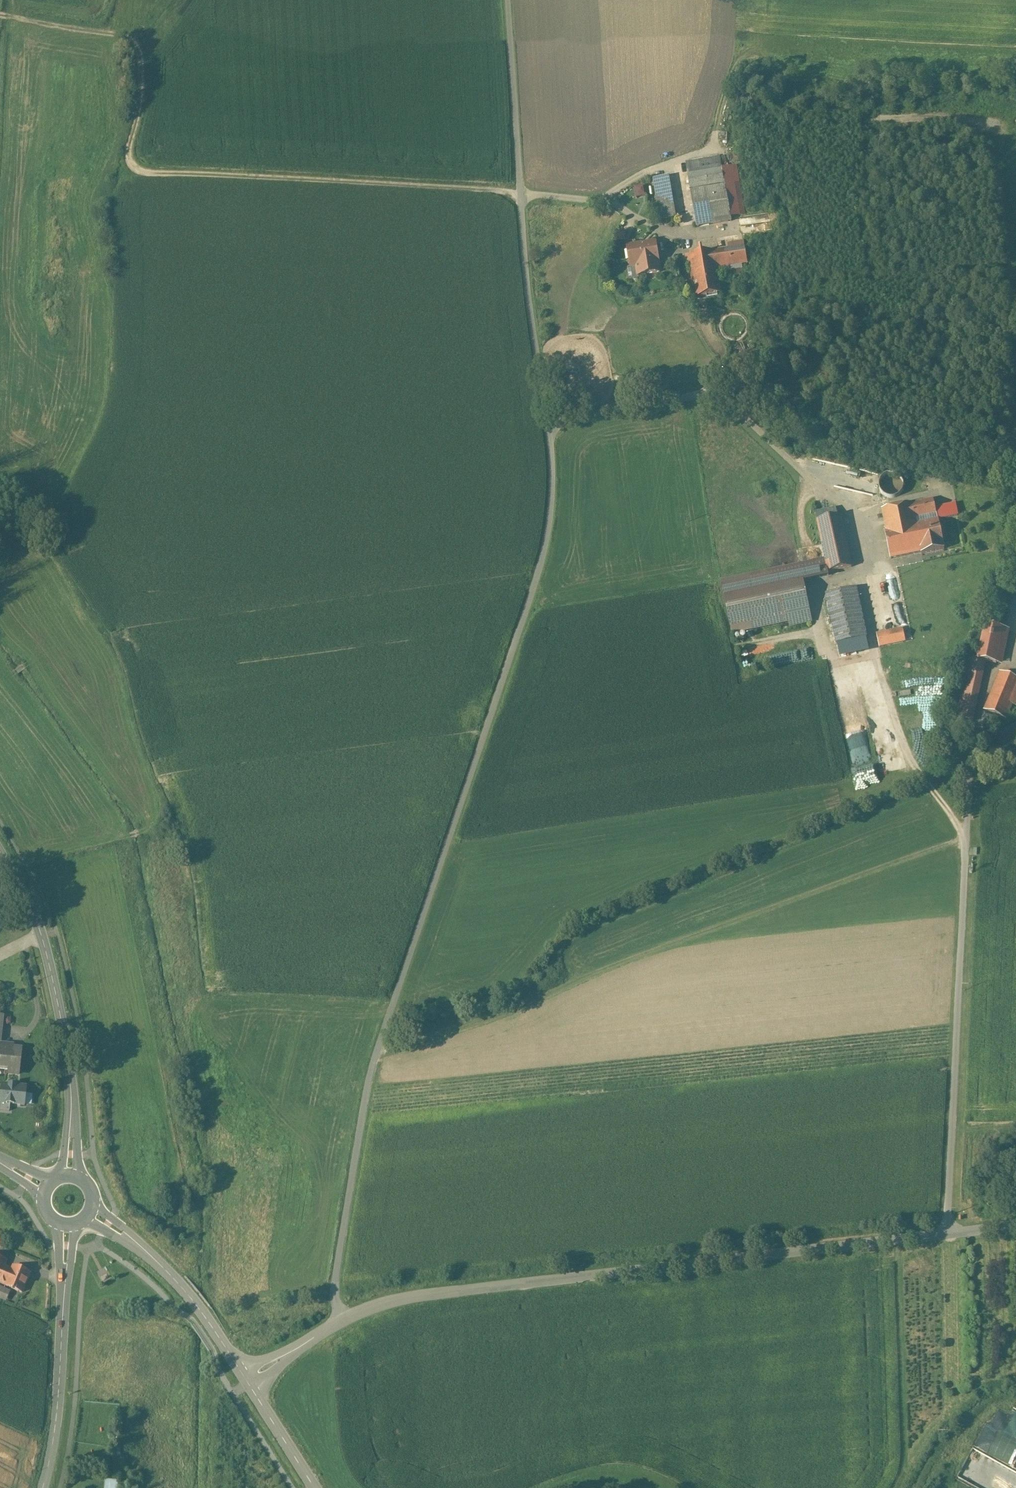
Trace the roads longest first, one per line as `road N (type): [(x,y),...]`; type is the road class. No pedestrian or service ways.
road 1 (unclassified): [(342,1321),(335,1283),(372,1065),(513,652),(551,504),(507,0)]
road 2 (unclassified): [(1015,1225),(416,1296),(342,1321)]
road 3 (track): [(0,14),(135,42),(140,105),(128,150),(139,172),(521,192)]
road 4 (track): [(968,840),(635,956),(374,1059)]
road 5 (secondary): [(0,851),(41,934),(57,1003),(71,1095),(69,1176)]
road 6 (tertiary): [(43,1487),(59,1387),(67,1225)]
road 7 (secondary): [(91,1211),(177,1282),(247,1381)]
road 8 (secondary): [(247,1381),(314,1487)]

